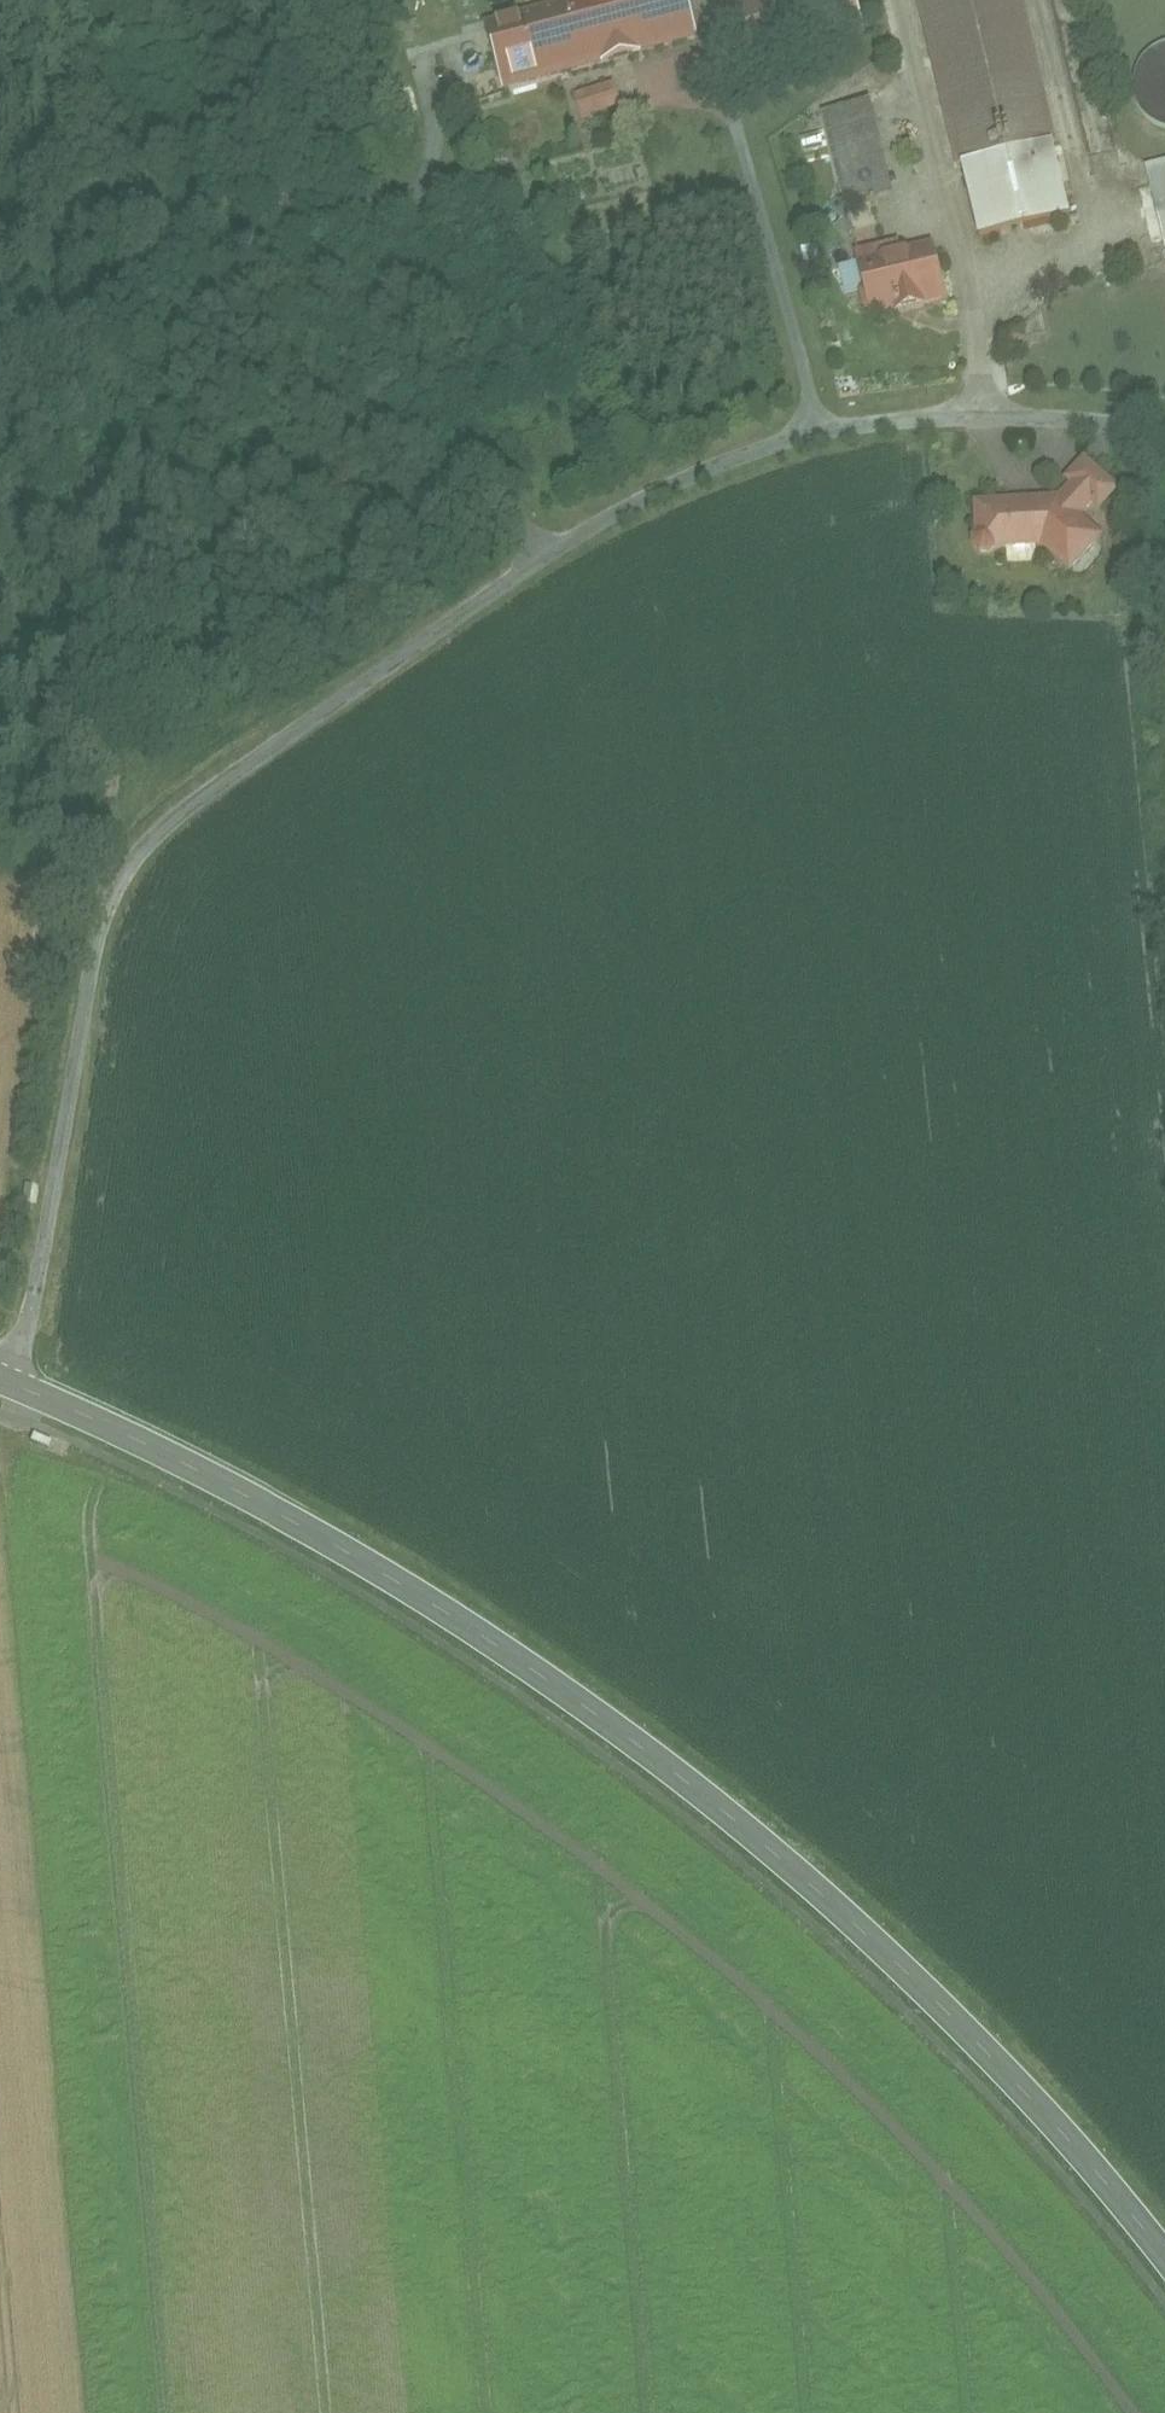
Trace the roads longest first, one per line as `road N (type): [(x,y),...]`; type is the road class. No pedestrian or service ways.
road 1 (unclassified): [(13,1386),(102,914),(132,863),(182,813),(593,525),(742,459),(817,433),(879,423),(1054,419),(1164,432)]
road 2 (tertiary): [(13,1386),(136,1437),(507,1643),(899,1951),(1087,2146),(1164,2247)]
road 3 (track): [(895,0),(985,418)]

